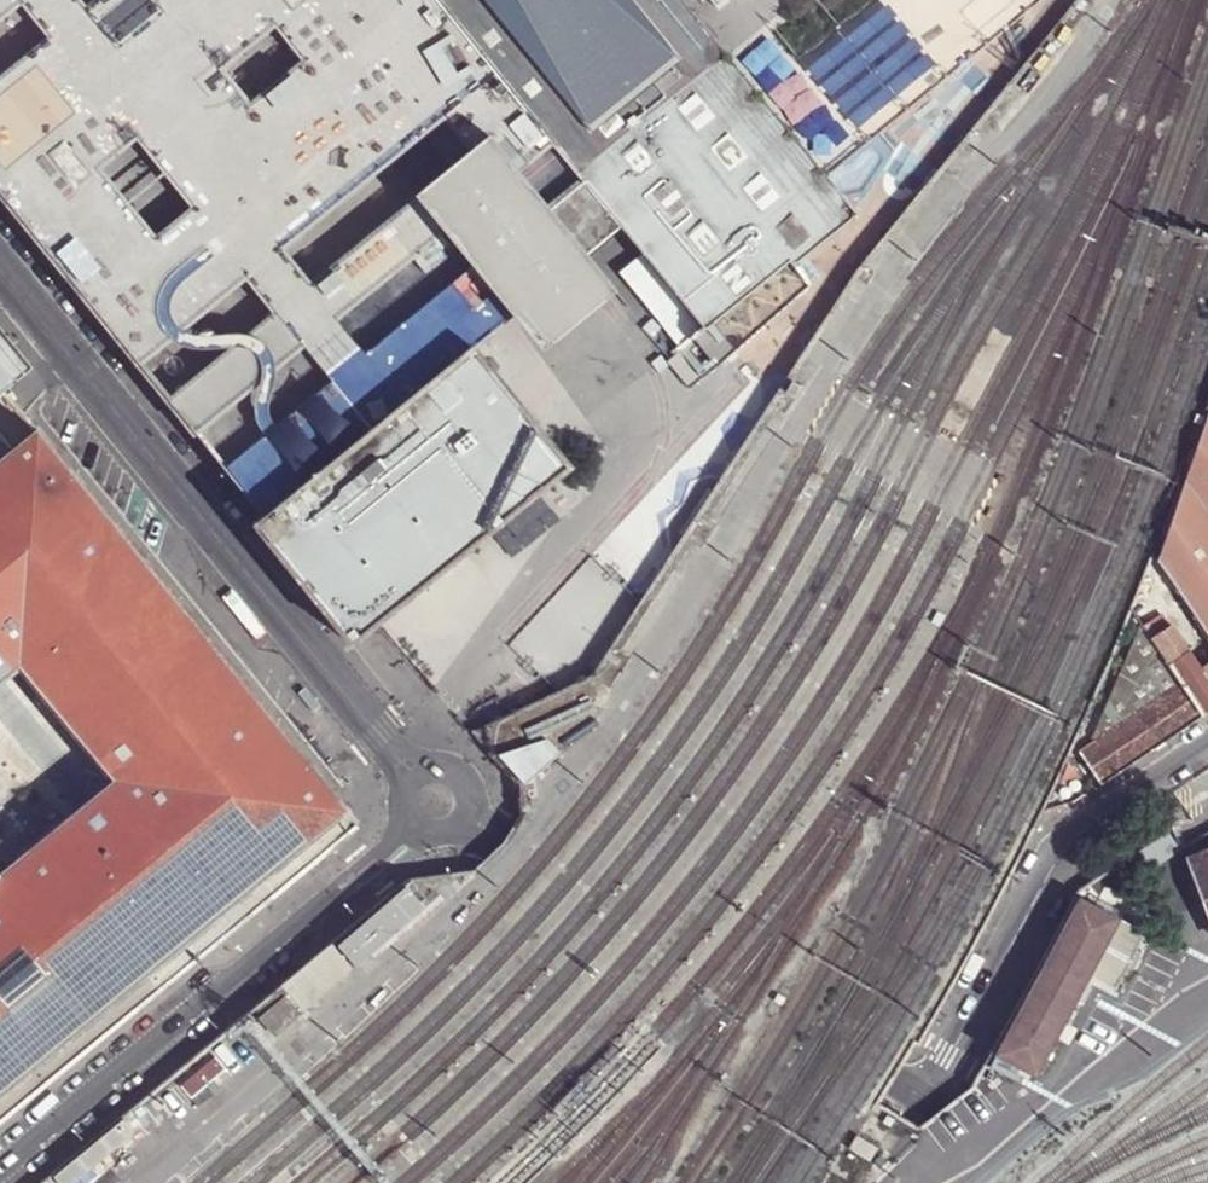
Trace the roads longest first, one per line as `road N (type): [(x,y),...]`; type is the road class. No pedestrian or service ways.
road 1 (residential): [(415,781),(0,270)]
road 2 (residential): [(415,827),(0,1170)]
road 3 (residential): [(467,818),(927,1097)]
road 4 (residential): [(1207,750),(1052,862),(927,1097)]
road 5 (residential): [(927,1097),(1015,1155),(1039,1182)]

